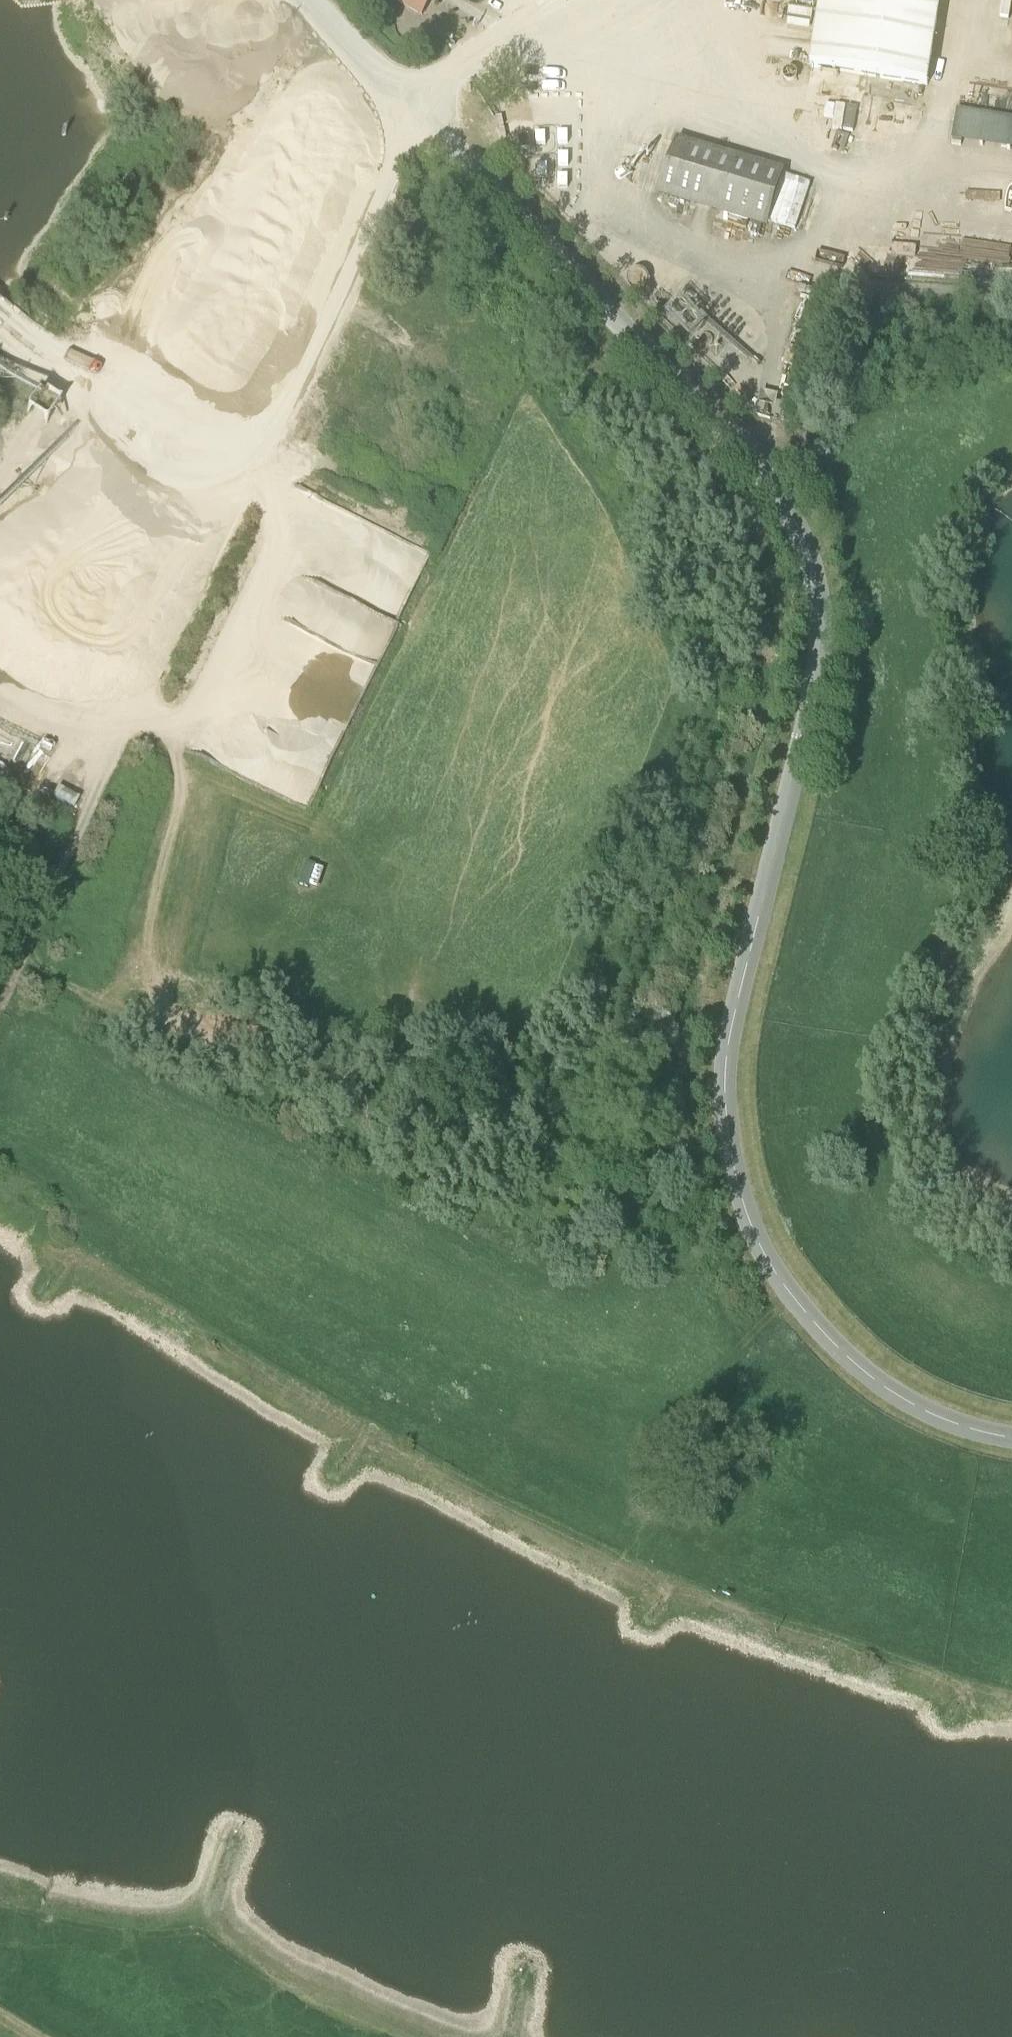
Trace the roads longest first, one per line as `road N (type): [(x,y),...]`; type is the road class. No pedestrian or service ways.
road 1 (unclassified): [(309,0),(778,484),(810,540),(823,611),(817,673),(730,1037),(727,1122),(741,1191),(769,1259),(836,1346),(943,1417),(1011,1435)]

